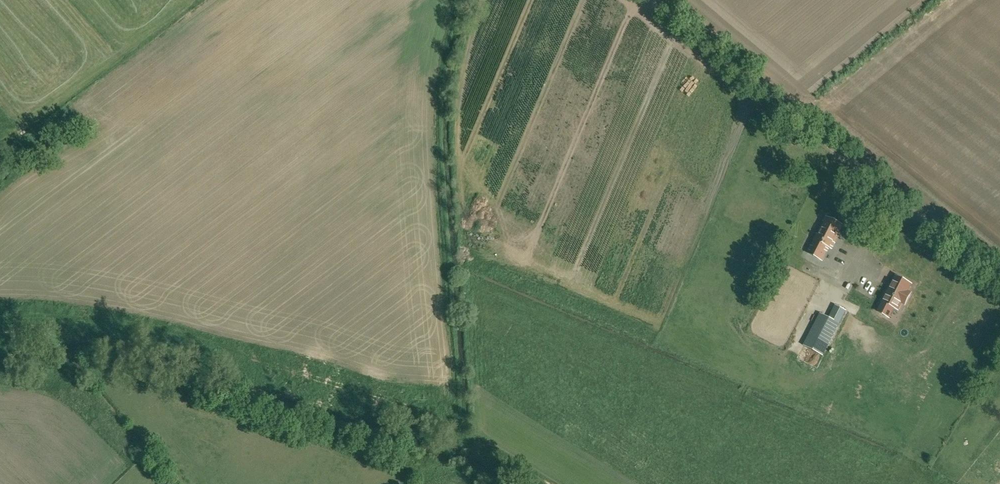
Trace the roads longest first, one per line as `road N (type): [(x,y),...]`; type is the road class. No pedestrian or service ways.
road 1 (unclassified): [(999,279),(658,0)]

